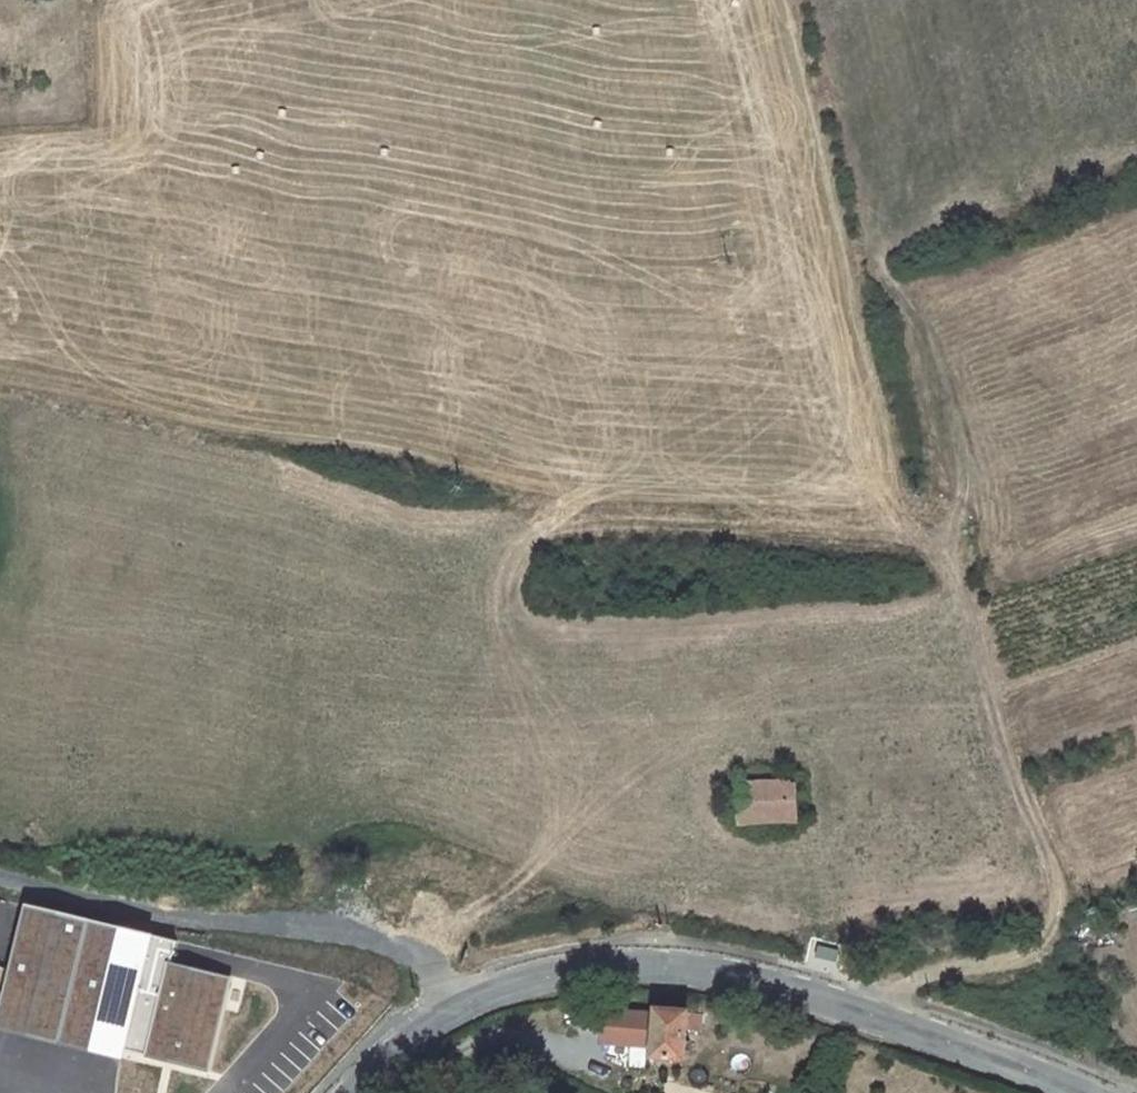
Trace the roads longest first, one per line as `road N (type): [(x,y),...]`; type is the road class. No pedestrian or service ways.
road 1 (tertiary): [(353,1092),(441,1014),(504,986),(562,972),(671,971),(785,988),(1087,1092)]

